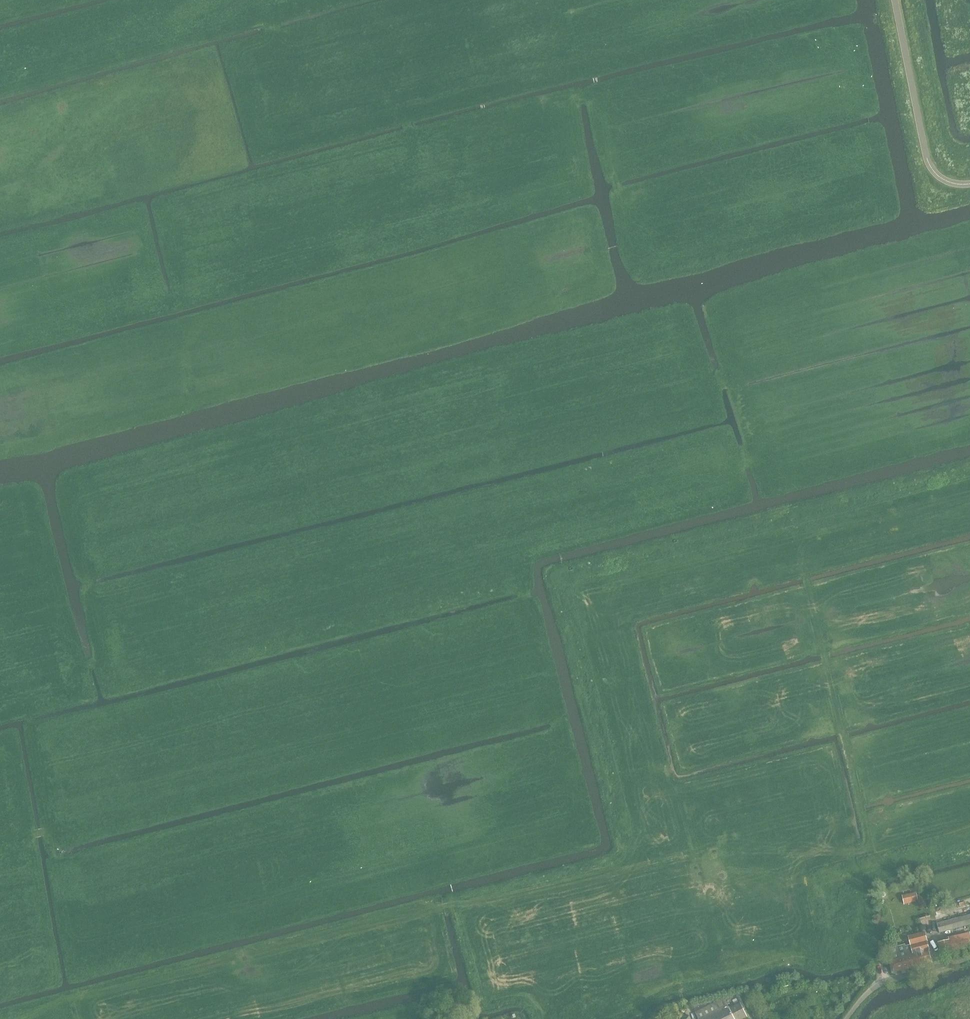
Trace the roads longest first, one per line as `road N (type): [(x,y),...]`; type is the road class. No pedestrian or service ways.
road 1 (residential): [(847,1018),(885,982),(969,959)]

